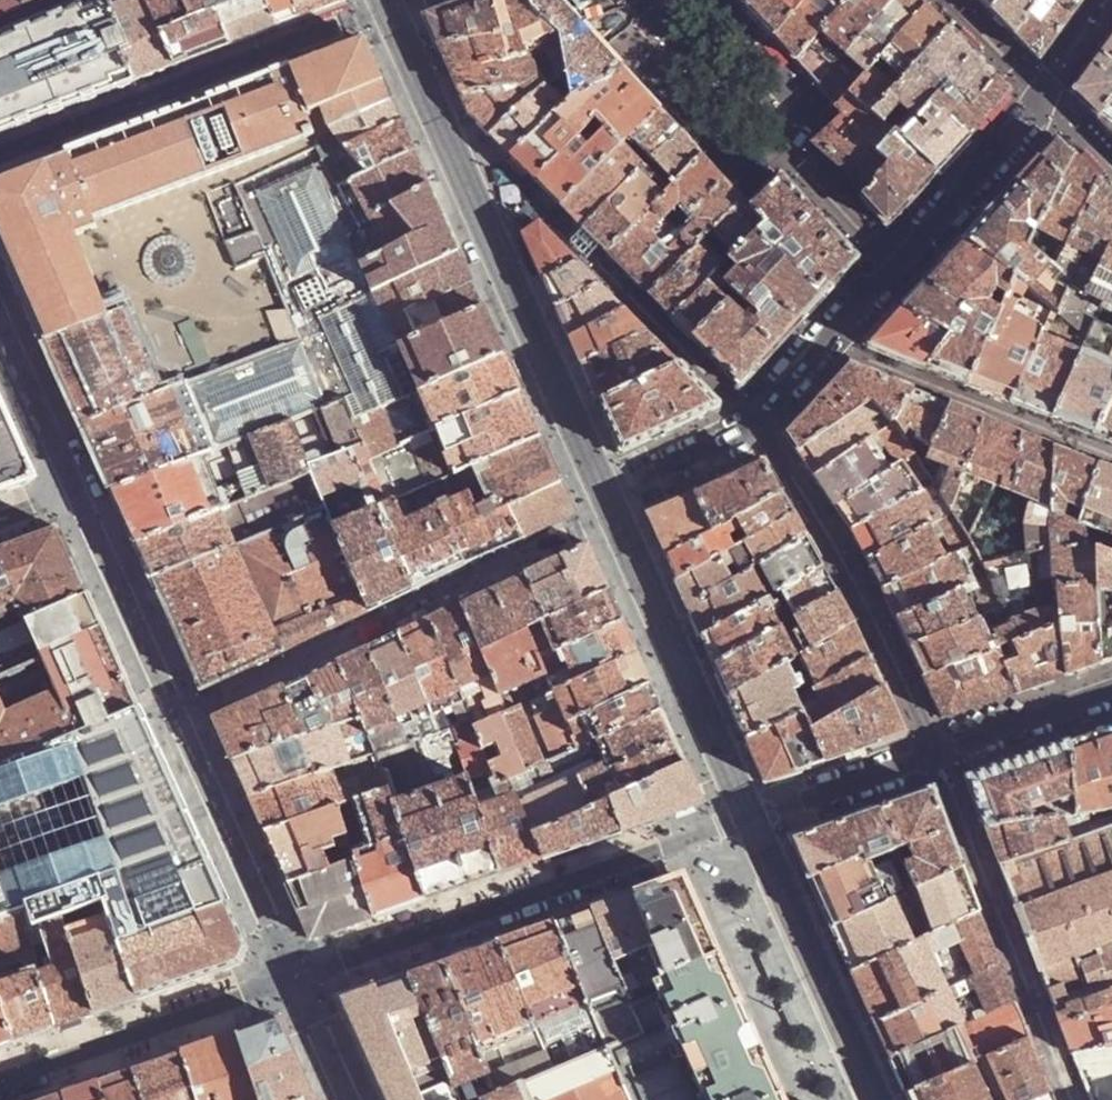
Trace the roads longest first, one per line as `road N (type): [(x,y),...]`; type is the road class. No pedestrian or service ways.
road 1 (residential): [(0,1083),(748,821)]
road 2 (residential): [(948,0),(1041,94),(1033,115),(754,420)]
road 3 (residential): [(0,156),(407,0)]
road 4 (residential): [(754,420),(849,566),(932,757)]
road 5 (residential): [(932,757),(1069,1099)]
road 6 (residential): [(748,821),(932,757)]
road 7 (residential): [(932,757),(1111,693)]

